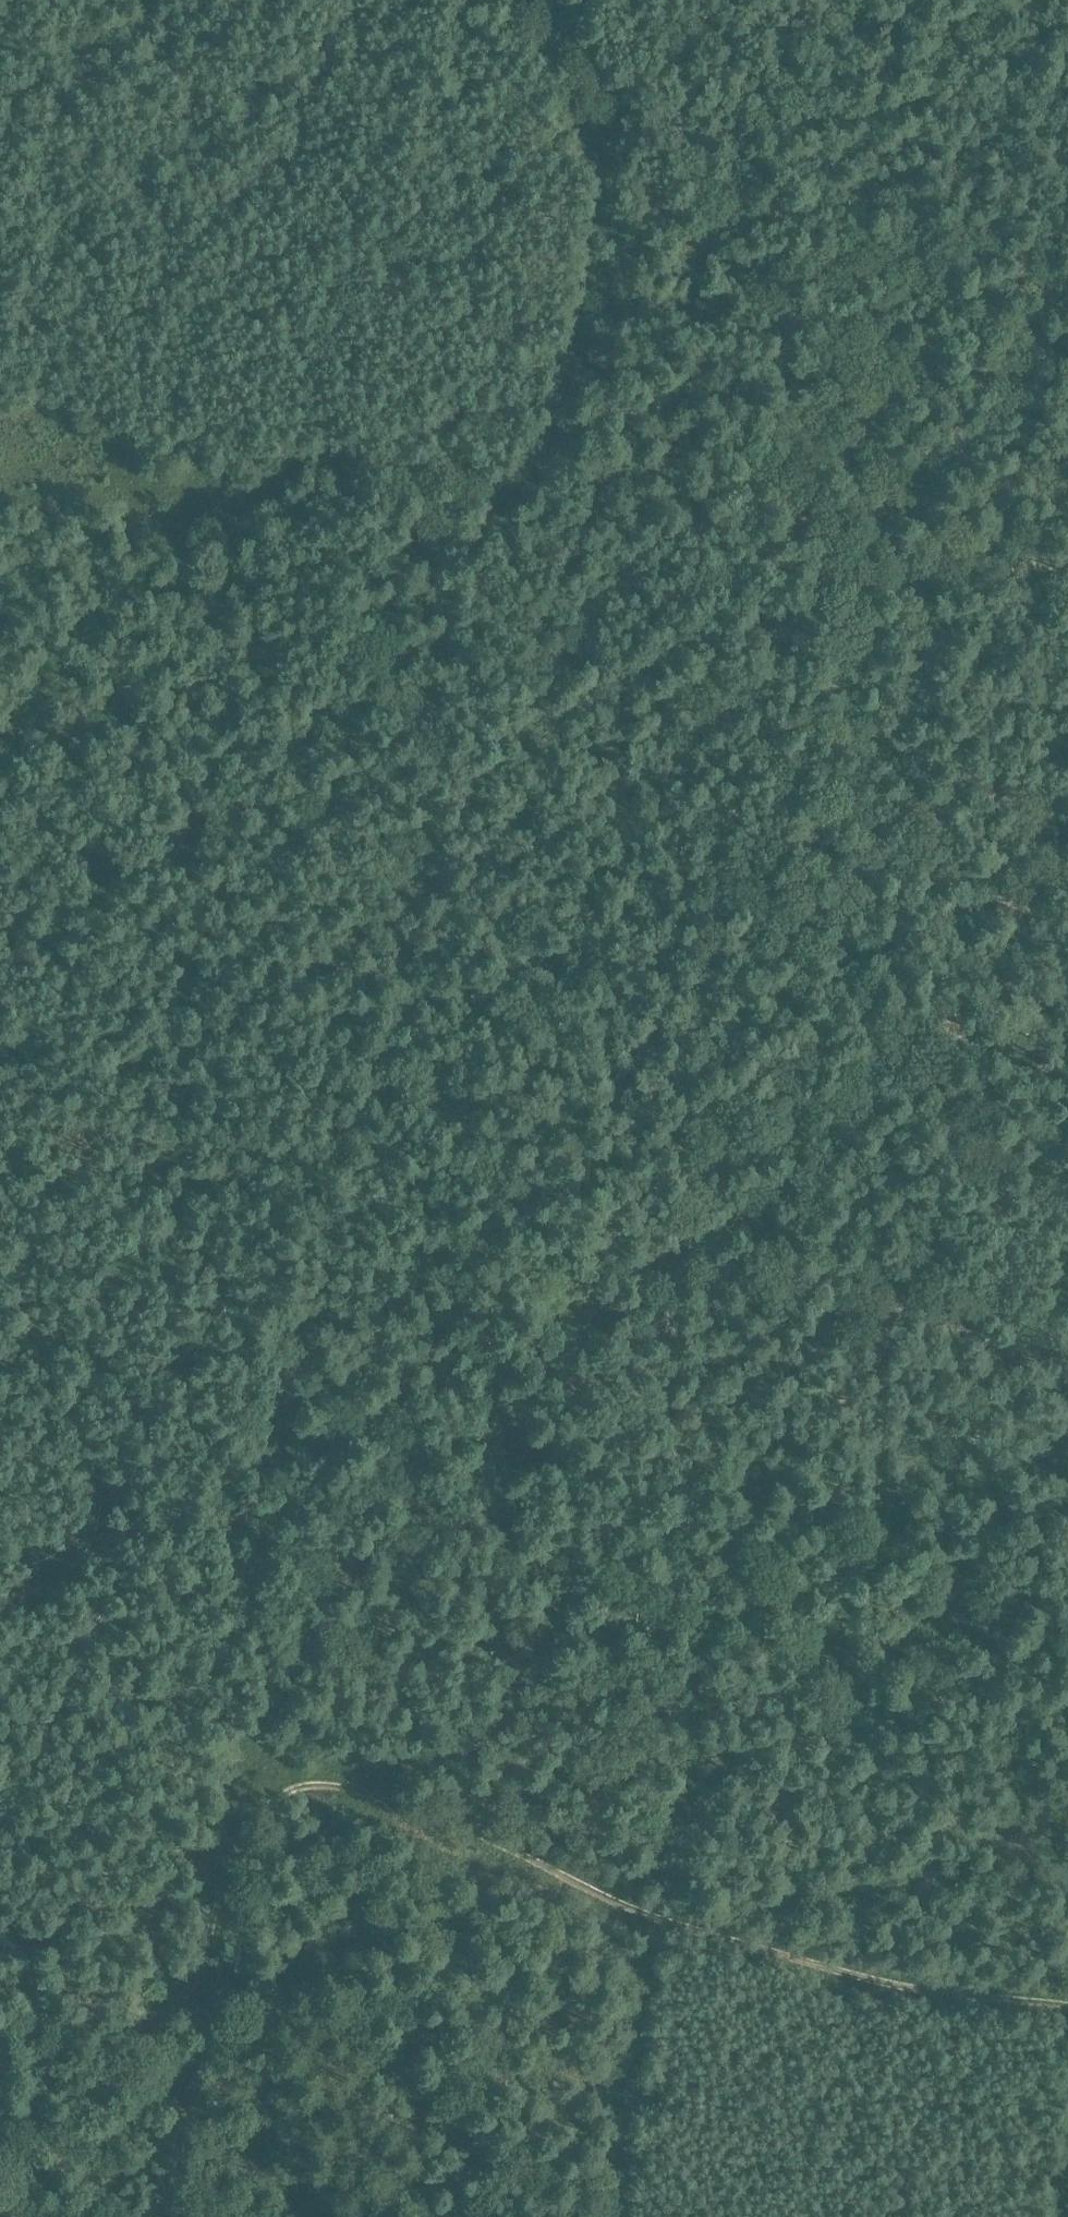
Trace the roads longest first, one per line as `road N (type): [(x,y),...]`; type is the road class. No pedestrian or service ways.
road 1 (track): [(0,1976),(83,2029),(146,2022),(200,1958),(265,1805),(291,1784),(330,1783),(537,1851),(791,1960),(954,1996),(1067,2002)]

